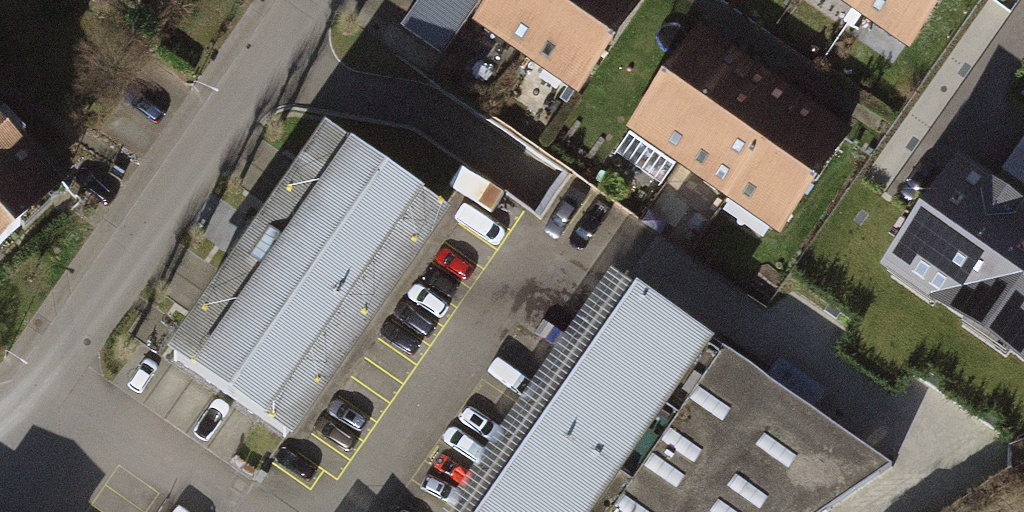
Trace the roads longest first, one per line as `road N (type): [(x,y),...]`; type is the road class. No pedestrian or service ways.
road 1 (residential): [(313,0),(0,460)]

